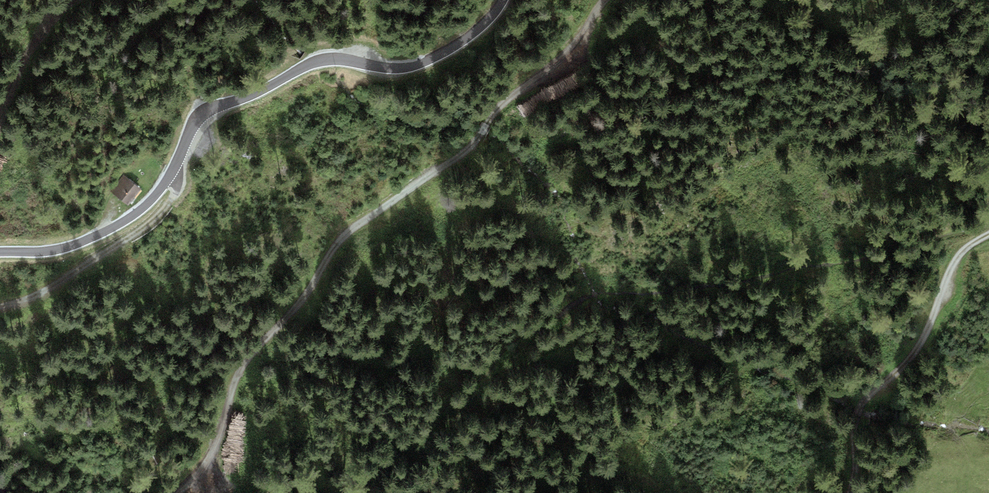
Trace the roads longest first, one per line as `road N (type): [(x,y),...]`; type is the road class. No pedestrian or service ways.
road 1 (track): [(988,228),(675,290),(596,289),(531,329),(357,492)]
road 2 (track): [(604,0),(557,64),(497,109),(475,143),(338,243),(304,298),(240,370),(212,453),(177,492)]
road 3 (unclassified): [(503,0),(456,47),(417,63),(348,57),(307,64),(207,119),(142,209),(73,242),(0,251)]
road 4 (track): [(857,492),(860,407),(918,347),(956,258),(988,234)]
road 5 (track): [(0,302),(128,239),(169,205),(179,184),(175,164)]
road 6 (track): [(0,124),(44,26),(68,0)]

